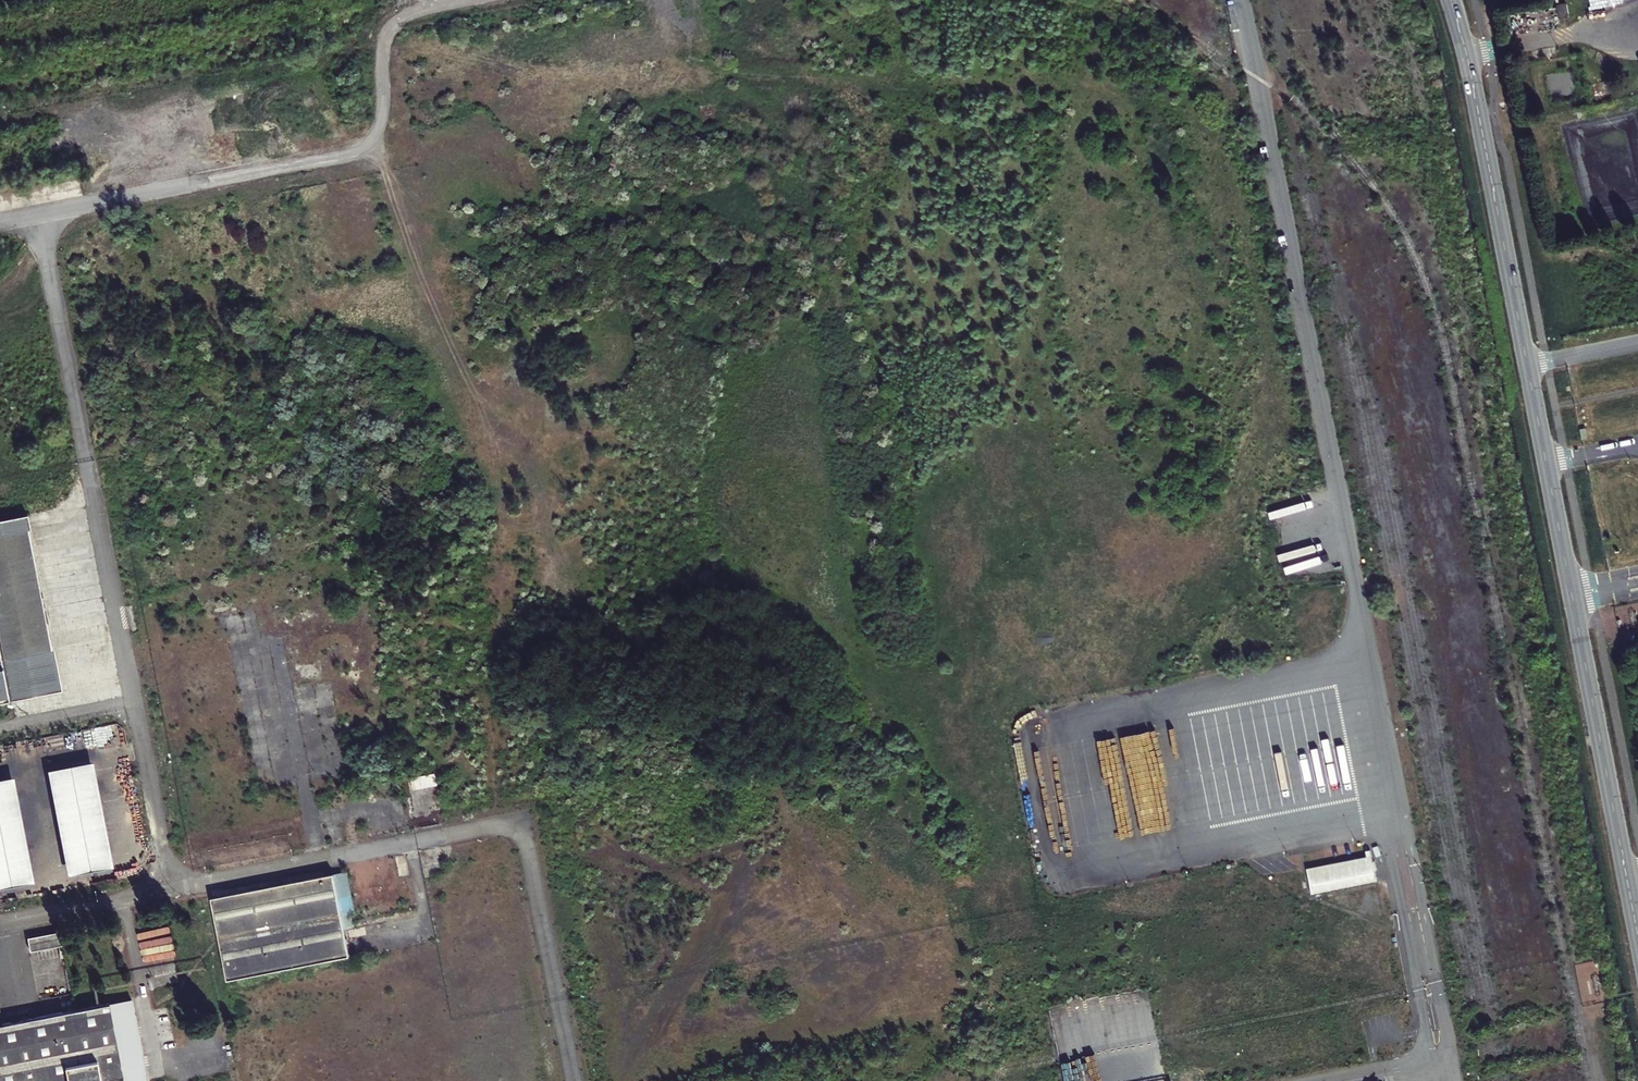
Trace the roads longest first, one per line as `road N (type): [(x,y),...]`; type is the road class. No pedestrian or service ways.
road 1 (unclassified): [(1637,936),(1472,75),(1450,0)]

